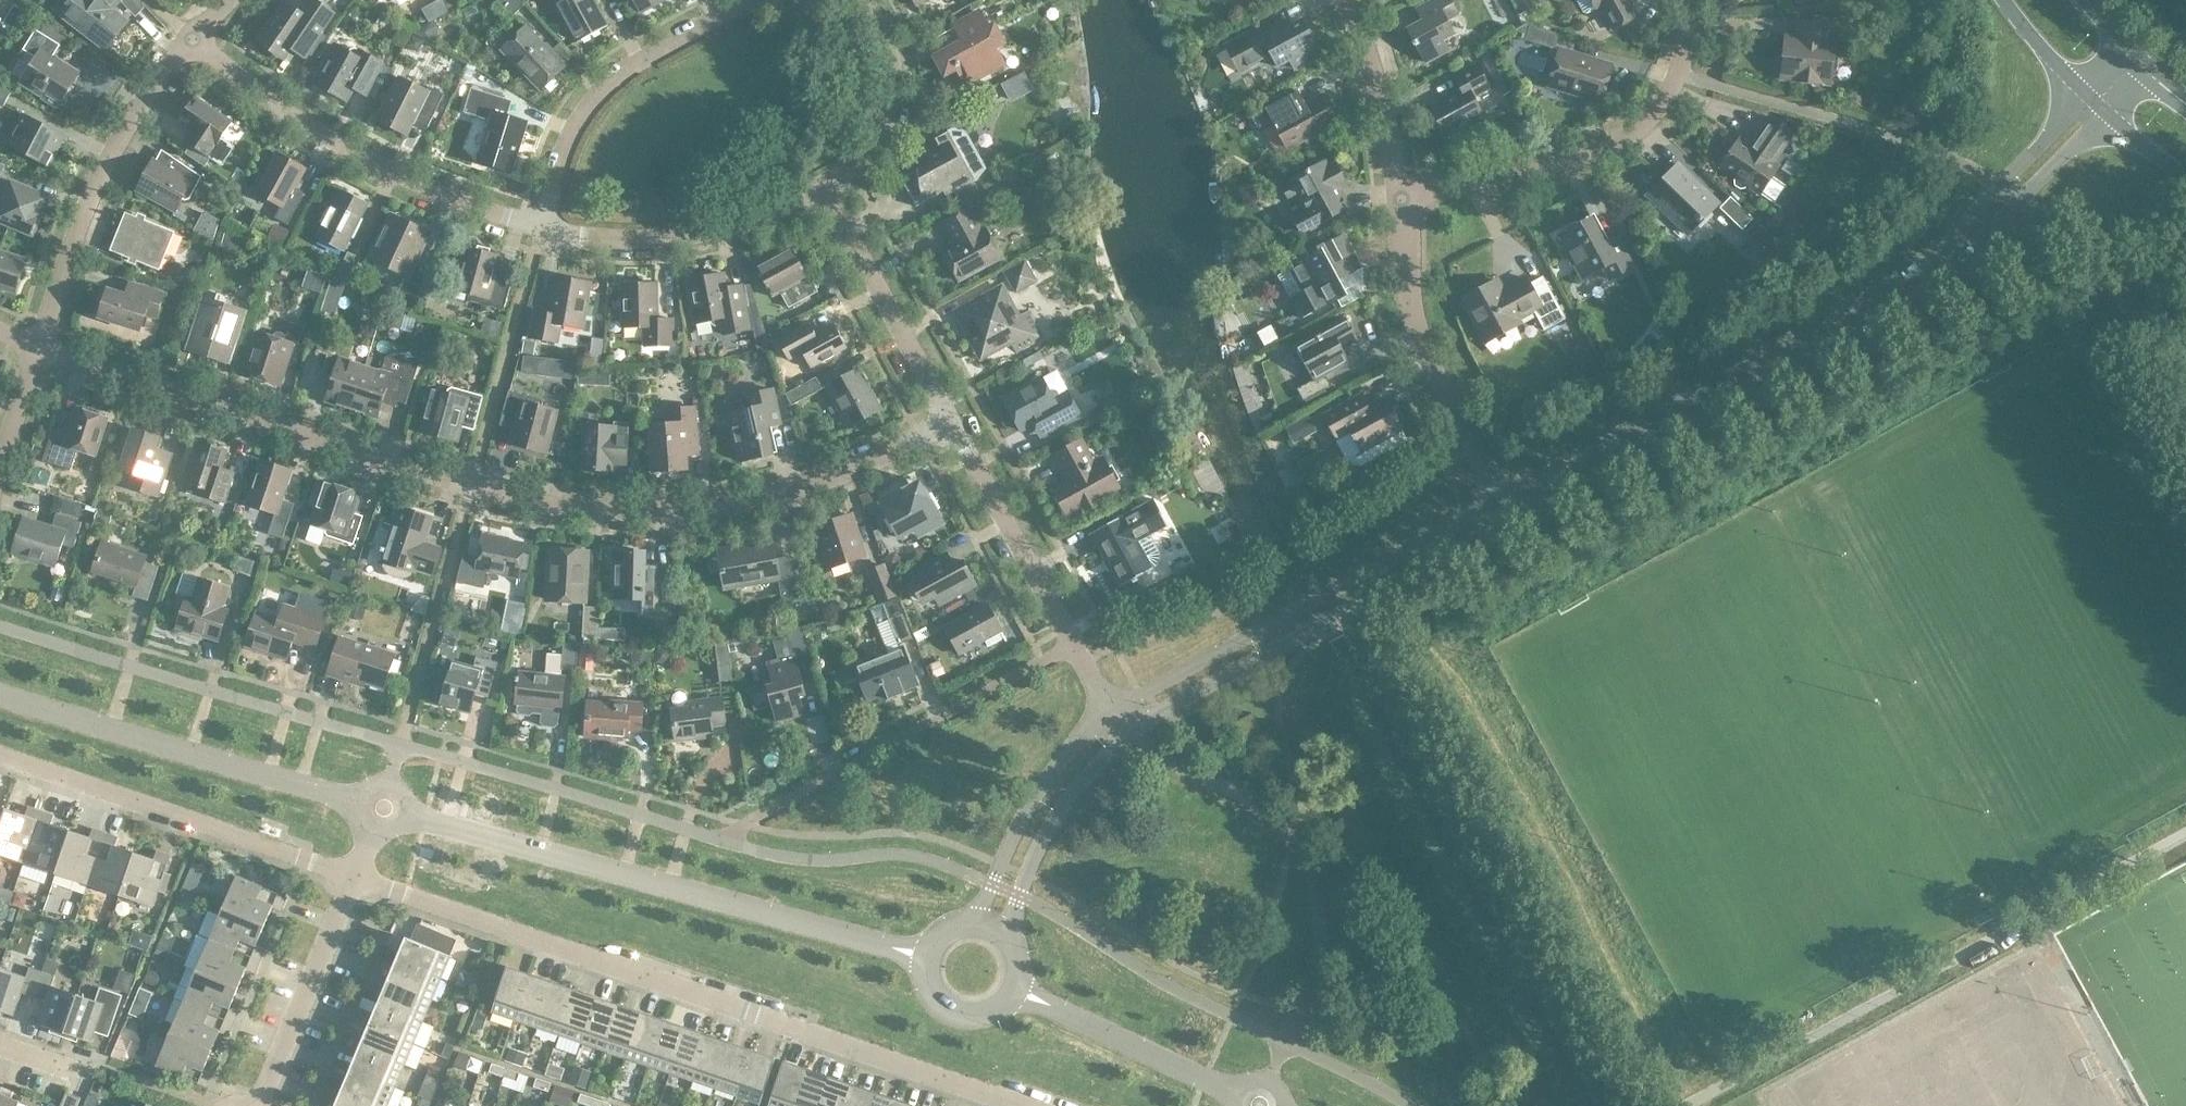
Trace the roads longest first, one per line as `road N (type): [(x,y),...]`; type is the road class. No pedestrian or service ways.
road 1 (residential): [(952,423),(808,482),(728,503),(535,501),(467,490),(39,345)]
road 2 (tertiary): [(1508,521),(1877,324),(1986,240),(2106,114)]
road 3 (tertiary): [(2082,92),(1967,218),(1867,301),(1498,500)]
road 4 (residential): [(1025,1105),(355,878)]
road 5 (tertiary): [(923,956),(409,814)]
road 6 (tertiary): [(1498,500),(1110,711)]
road 7 (tertiary): [(1127,733),(1508,521)]
road 8 (residential): [(539,227),(370,163),(275,108),(187,38)]
road 9 (residential): [(1396,203),(1546,167),(1635,135),(1669,92),(1682,56),(1681,0)]
road 10 (residential): [(355,878),(0,754)]
road 11 (tertiary): [(360,800),(0,694)]
road 12 (residential): [(1073,642),(750,821)]
road 13 (residential): [(39,345),(100,186),(187,38)]
road 14 (residential): [(539,227),(576,119),(603,84),(750,0)]
road 15 (residential): [(1498,500),(1423,348),(1403,281),(1396,203)]
road 16 (residential): [(825,200),(763,229),(647,243),(539,227)]
road 17 (residential): [(952,423),(825,200)]
road 18 (residential): [(1073,642),(952,423)]
road 19 (residential): [(252,1105),(355,878)]
road 20 (tertiary): [(1110,711),(1029,803),(978,913)]
road 21 (tertiary): [(1236,1094),(1021,993)]
road 22 (tertiary): [(1011,927),(1054,817),(1127,733)]
road 23 (residential): [(867,0),(891,57),(894,94),(855,175),(825,200)]
road 24 (residential): [(1343,0),(1380,108),(1396,203)]
road 25 (tertiary): [(923,956),(935,1002),(964,1018),(997,1015),(1021,993)]
road 26 (residential): [(0,466),(39,345)]
road 27 (secondary): [(2000,0),(2082,92)]

